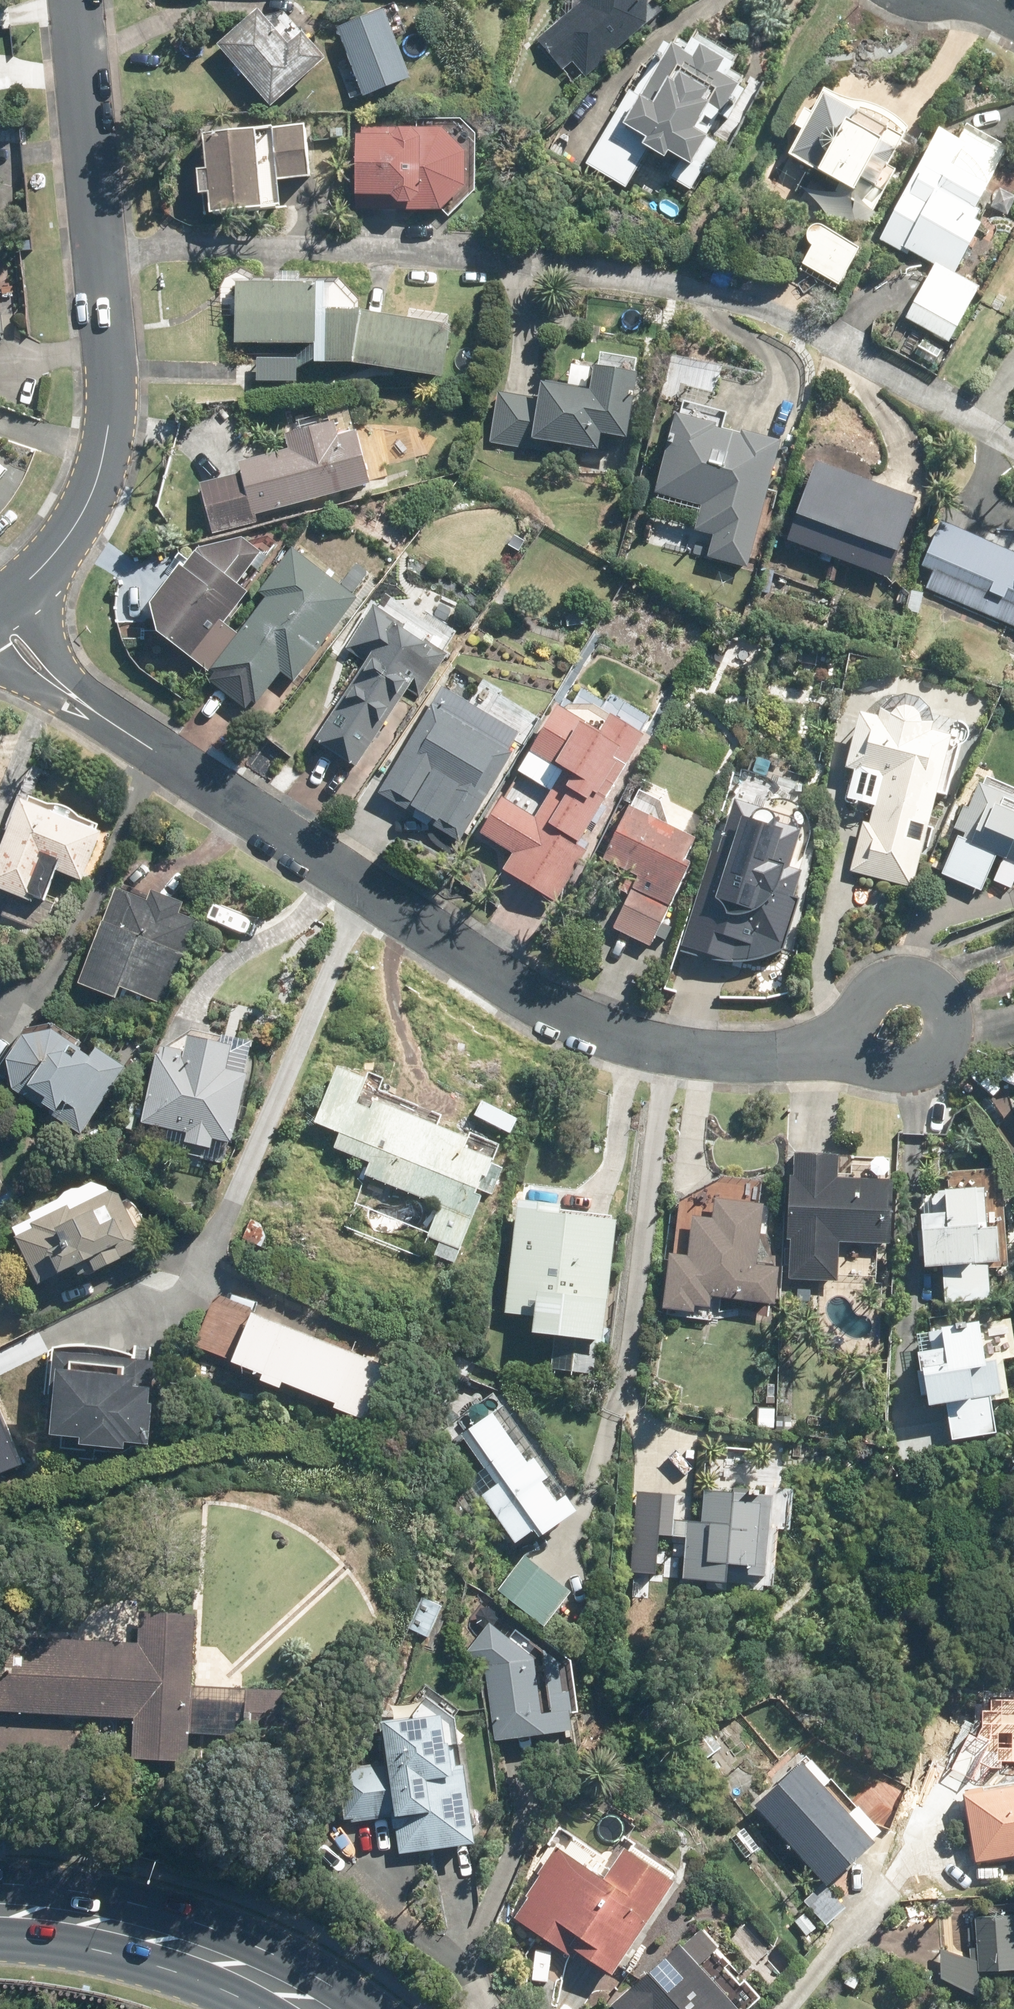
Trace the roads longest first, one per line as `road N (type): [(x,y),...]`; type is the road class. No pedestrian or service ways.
road 1 (residential): [(1013,447),(764,309),(663,284),(530,262),(250,244),(99,254)]
road 2 (residential): [(812,1043),(777,1054),(675,1052),(551,1005),(452,951),(62,688),(0,617)]
road 3 (residential): [(0,600),(64,546),(101,472),(112,387),(99,254)]
road 4 (primary): [(0,1910),(162,1939),(315,2008)]
road 5 (residential): [(812,1043),(879,982),(912,977),(936,986),(954,1027),(946,1052),(925,1070),(857,1065)]
road 6 (residential): [(99,254),(76,0)]

